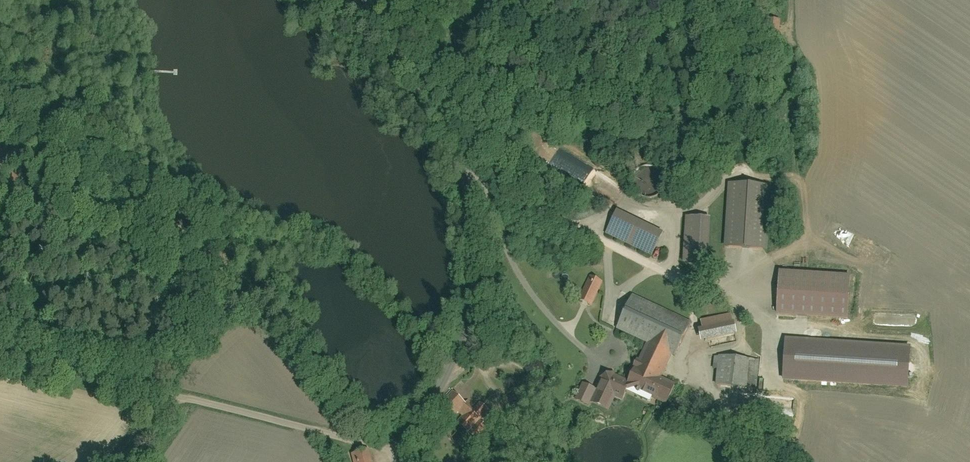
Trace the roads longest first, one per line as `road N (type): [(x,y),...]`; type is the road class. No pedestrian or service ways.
road 1 (unclassified): [(404,455),(450,376),(466,329),(475,237),(452,144),(361,0)]
road 2 (track): [(696,0),(677,206),(655,213),(624,197),(591,229),(467,186)]
road 3 (unclassified): [(404,455),(0,352)]
road 4 (track): [(491,193),(489,220),(526,284),(594,355),(605,350),(609,333),(609,250),(591,229)]
road 5 (track): [(609,250),(720,293),(747,262)]
road 6 (track): [(439,118),(470,42),(509,0)]
road 7 (track): [(609,303),(655,268),(677,206)]

